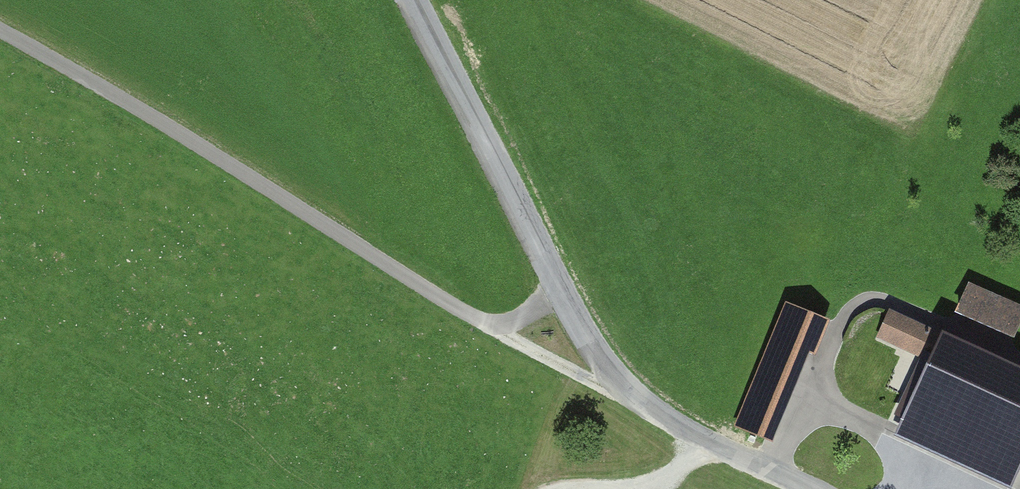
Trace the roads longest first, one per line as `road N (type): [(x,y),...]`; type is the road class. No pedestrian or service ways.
road 1 (track): [(0,34),(485,328),(633,399)]
road 2 (unclassified): [(414,0),(554,278),(591,345),(633,399),(811,488)]

